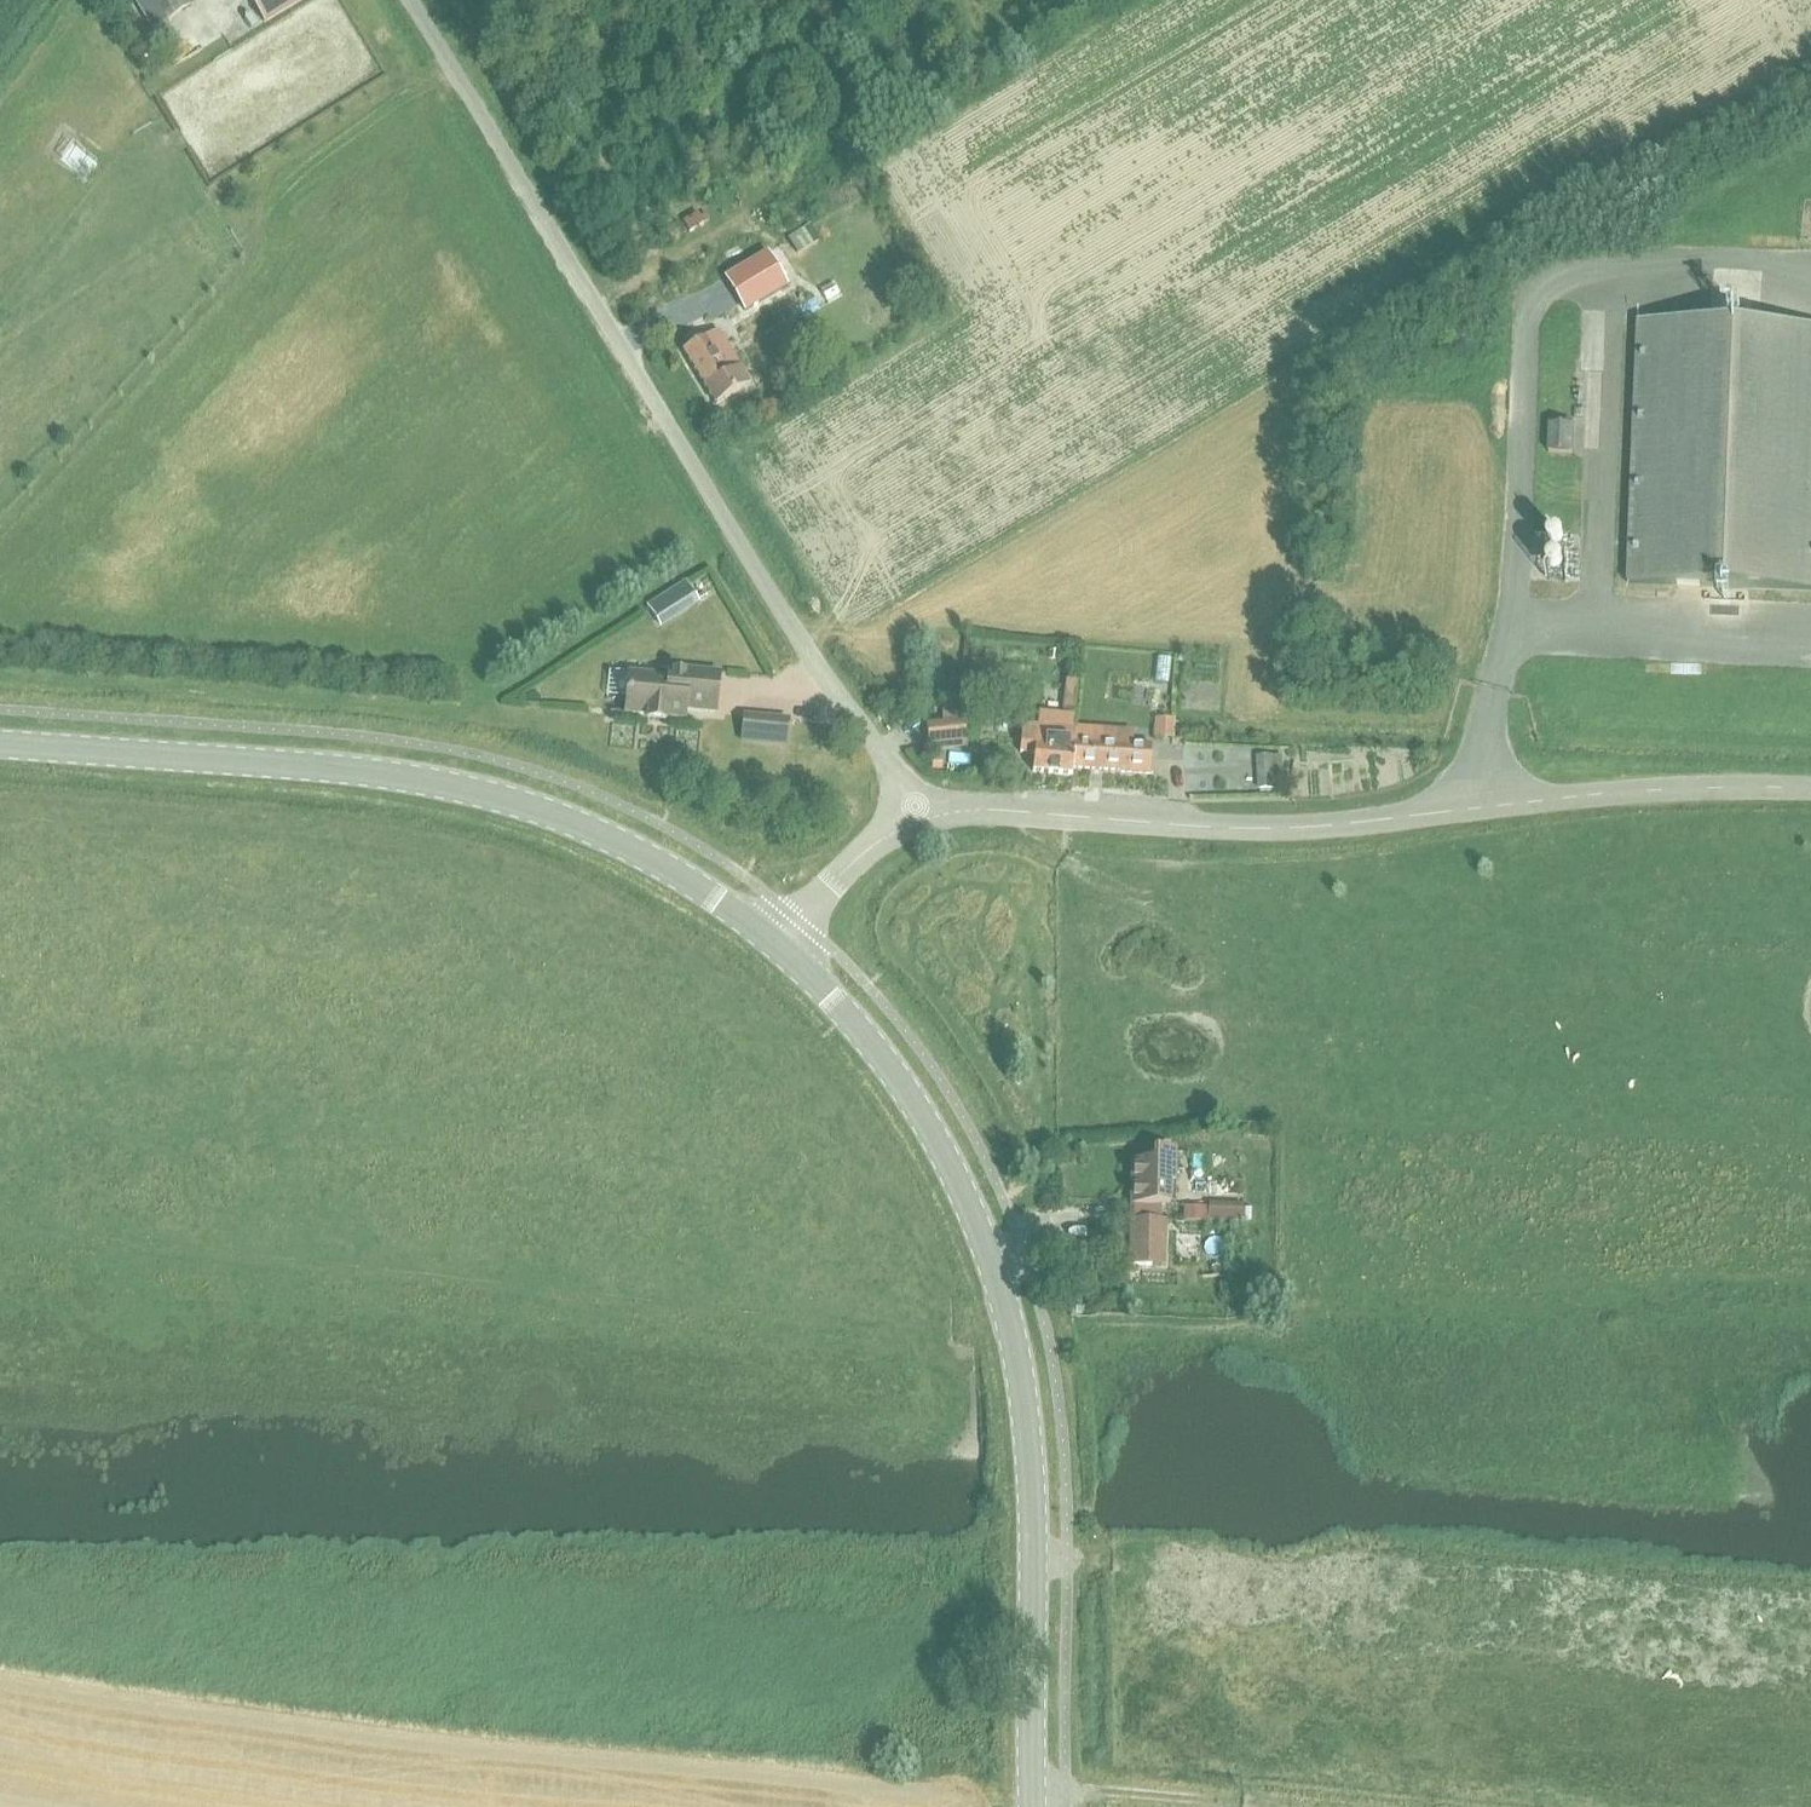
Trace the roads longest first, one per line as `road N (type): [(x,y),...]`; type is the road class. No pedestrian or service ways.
road 1 (unclassified): [(914,807),(749,562),(412,0)]
road 2 (secondary): [(1032,1806),(1026,1448),(1002,1300),(972,1205),(905,1088),(776,947)]
road 3 (unclassified): [(914,807),(1226,829),(1357,823),(1598,794),(1810,790)]
road 4 (secondary): [(776,947),(632,849),(547,812),(449,785),(0,746)]
road 5 (unclassified): [(776,947),(914,807)]

